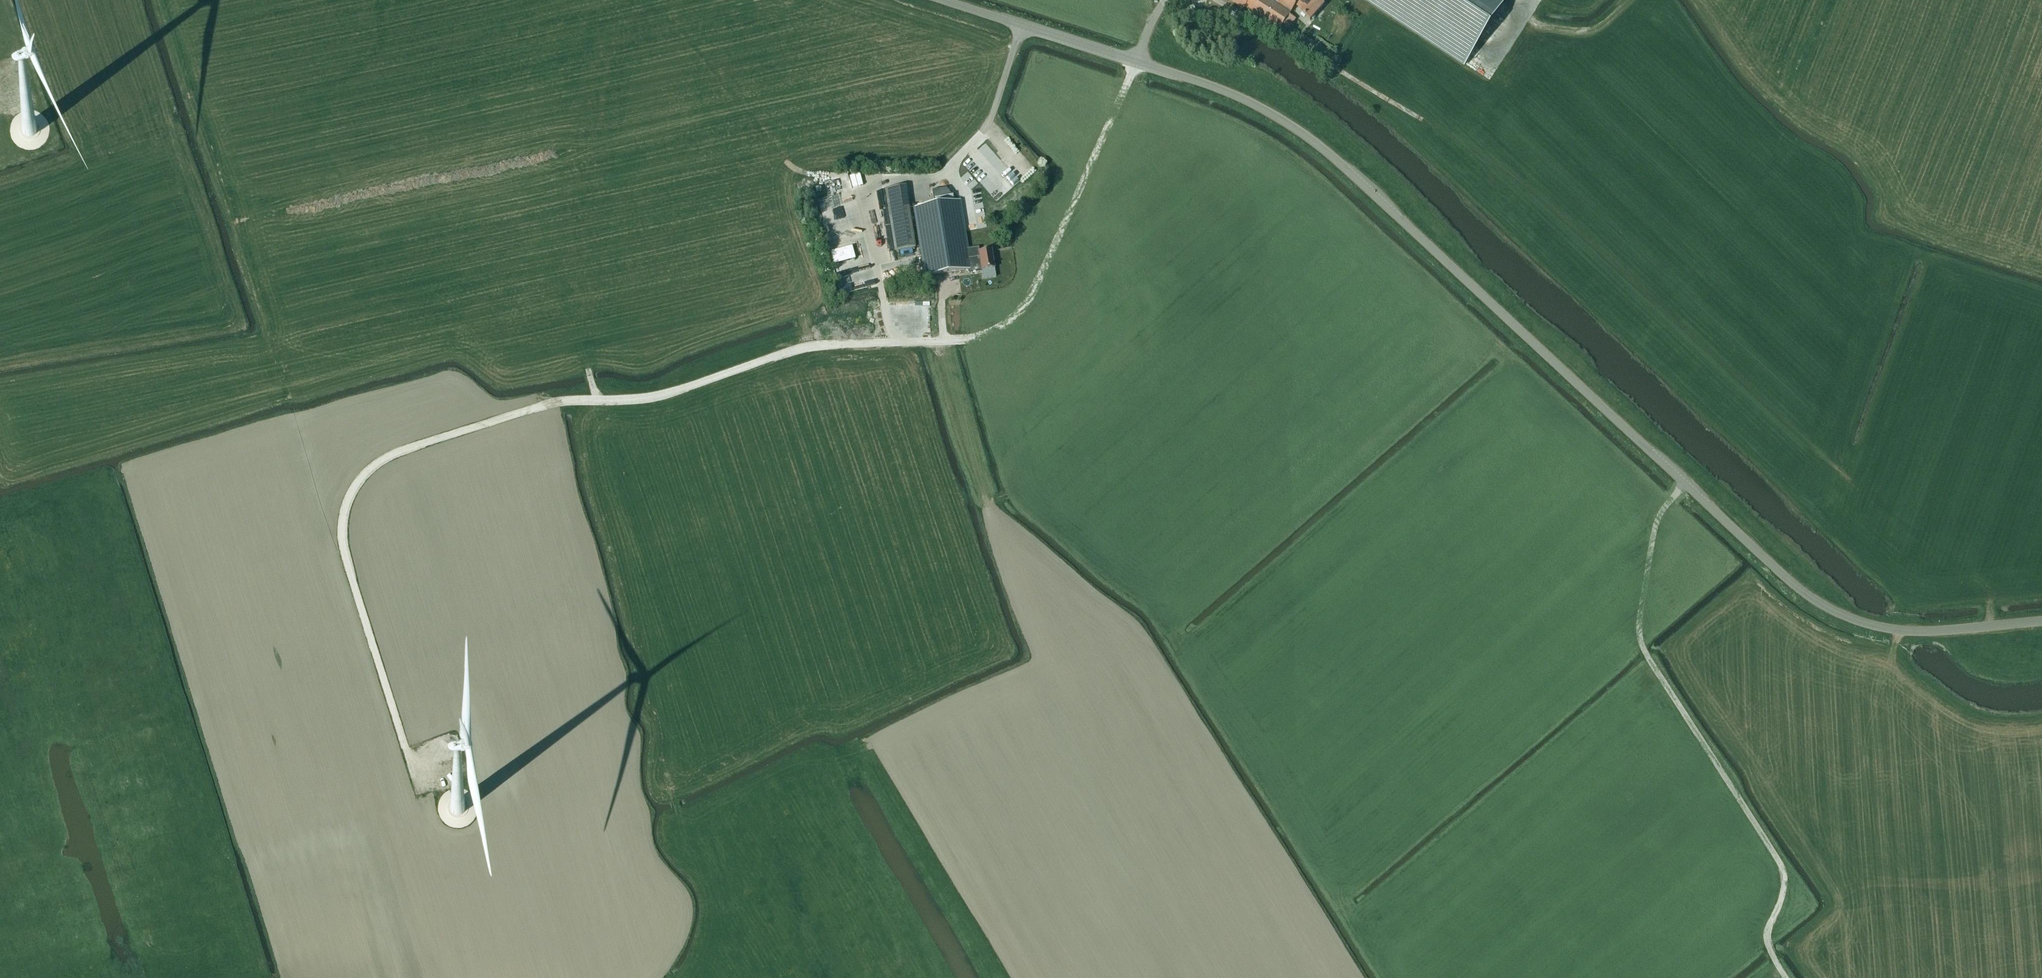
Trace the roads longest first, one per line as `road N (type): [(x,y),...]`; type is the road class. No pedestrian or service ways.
road 1 (unclassified): [(943,0),(1219,88),(1304,134),(1817,602),(1872,626),(1912,631),(2041,620)]

